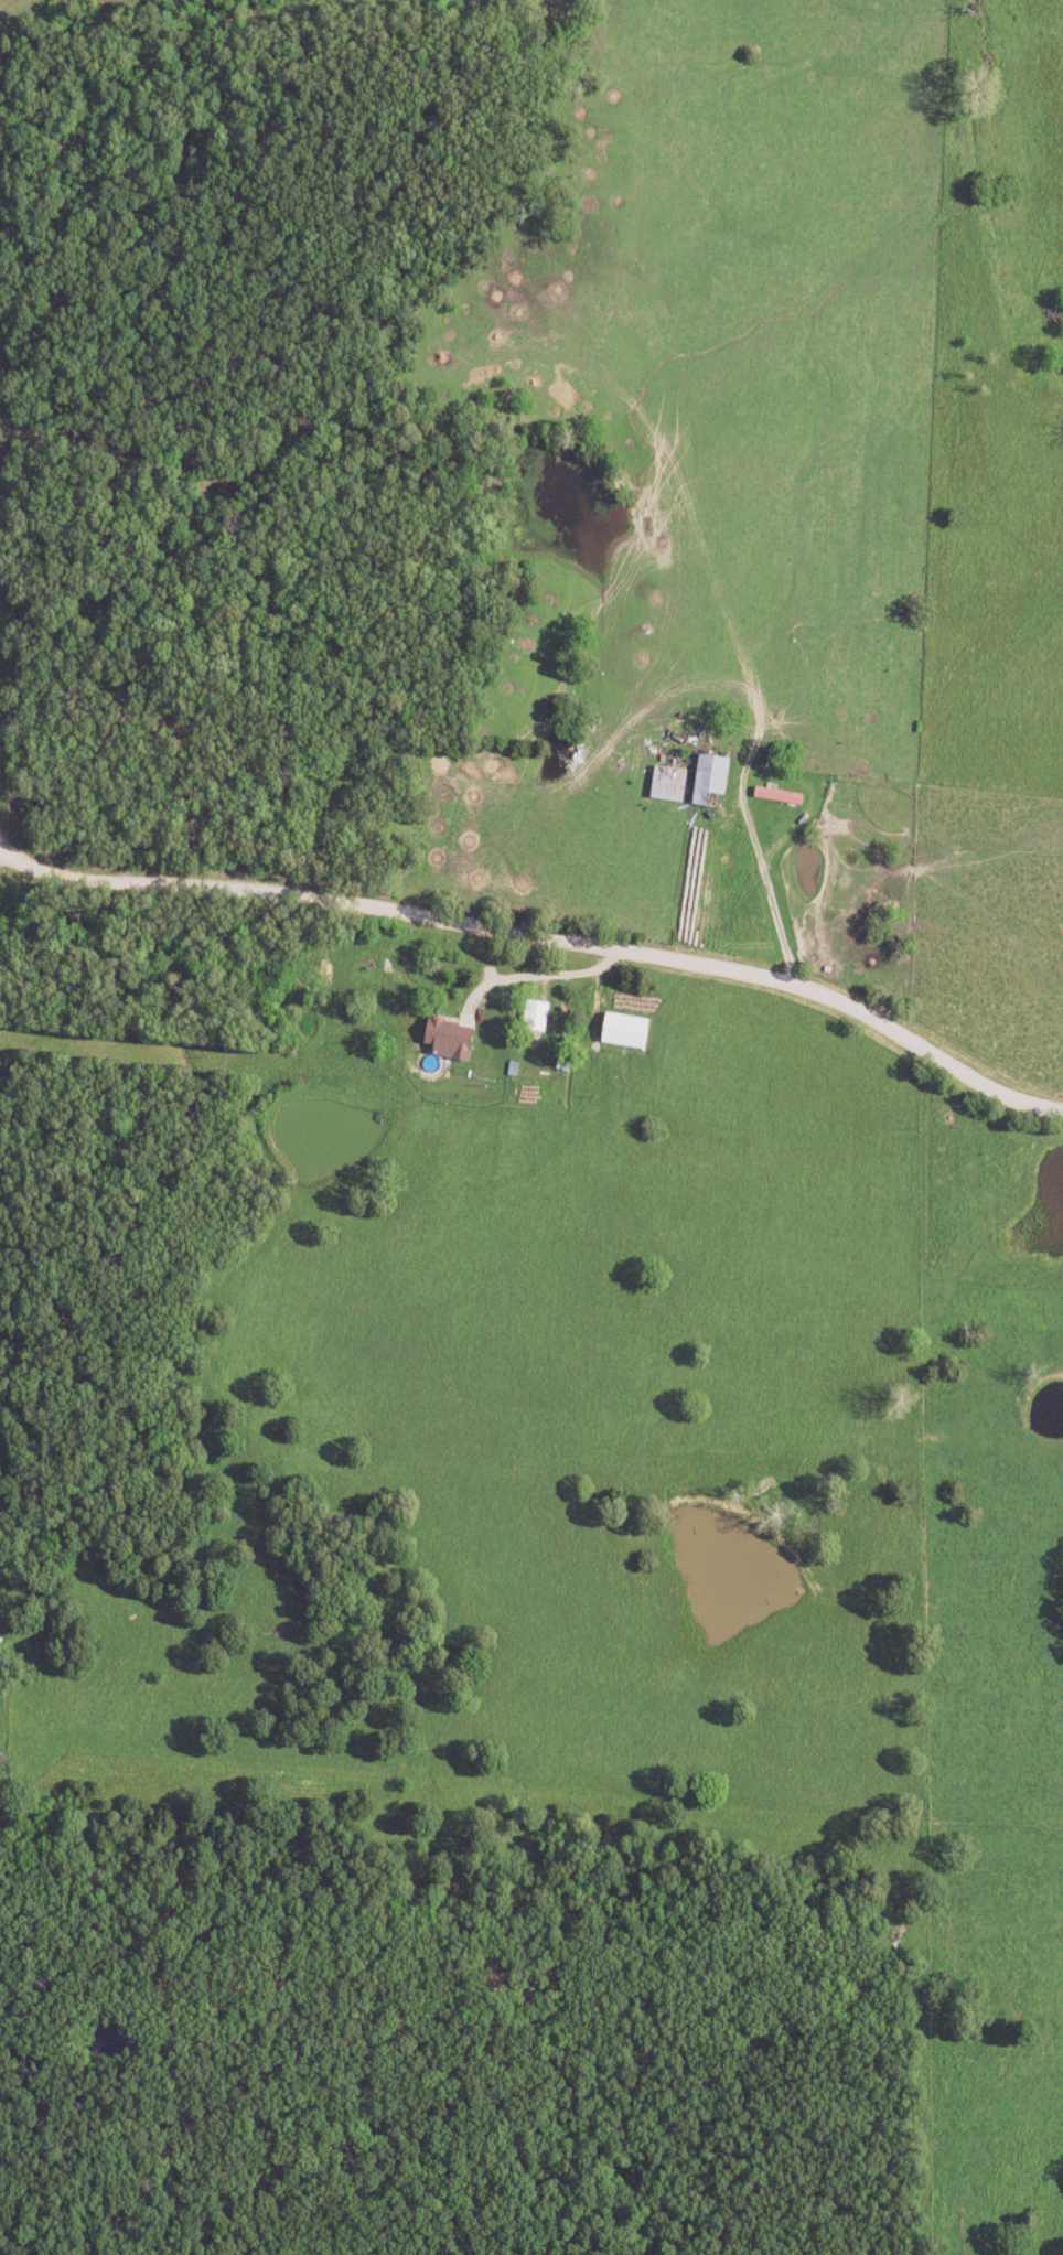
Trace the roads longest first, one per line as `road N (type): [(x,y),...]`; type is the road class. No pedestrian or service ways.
road 1 (residential): [(1062,1110),(1043,1108),(869,1007),(754,971),(367,904),(21,862),(7,848)]
road 2 (residential): [(464,1012),(491,982),(594,968),(619,946)]

